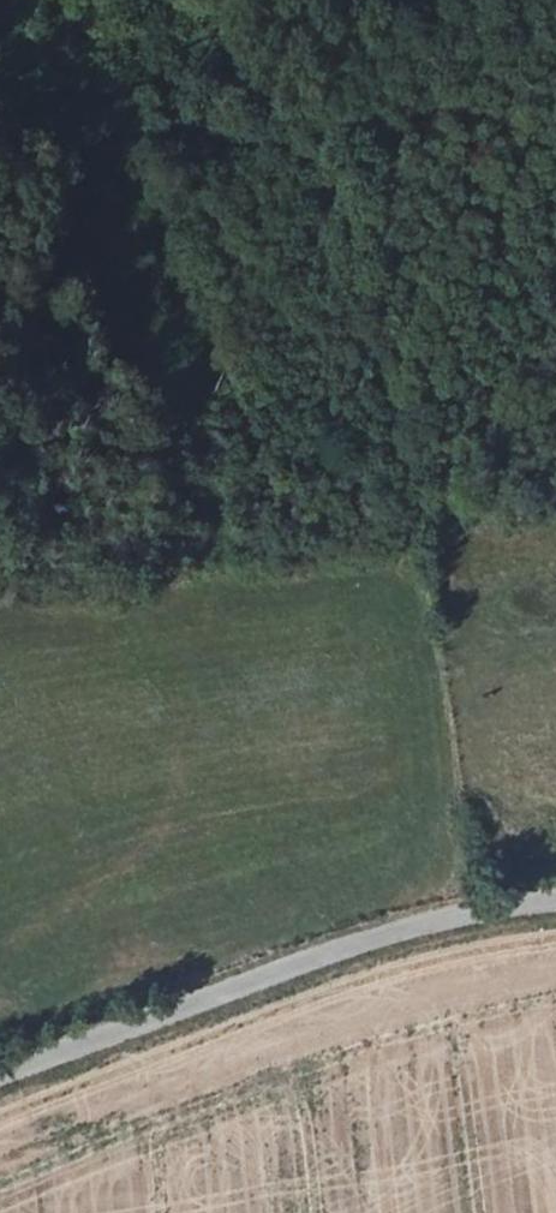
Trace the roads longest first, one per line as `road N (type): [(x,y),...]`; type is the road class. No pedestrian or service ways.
road 1 (unclassified): [(0,1072),(460,913),(555,900)]

